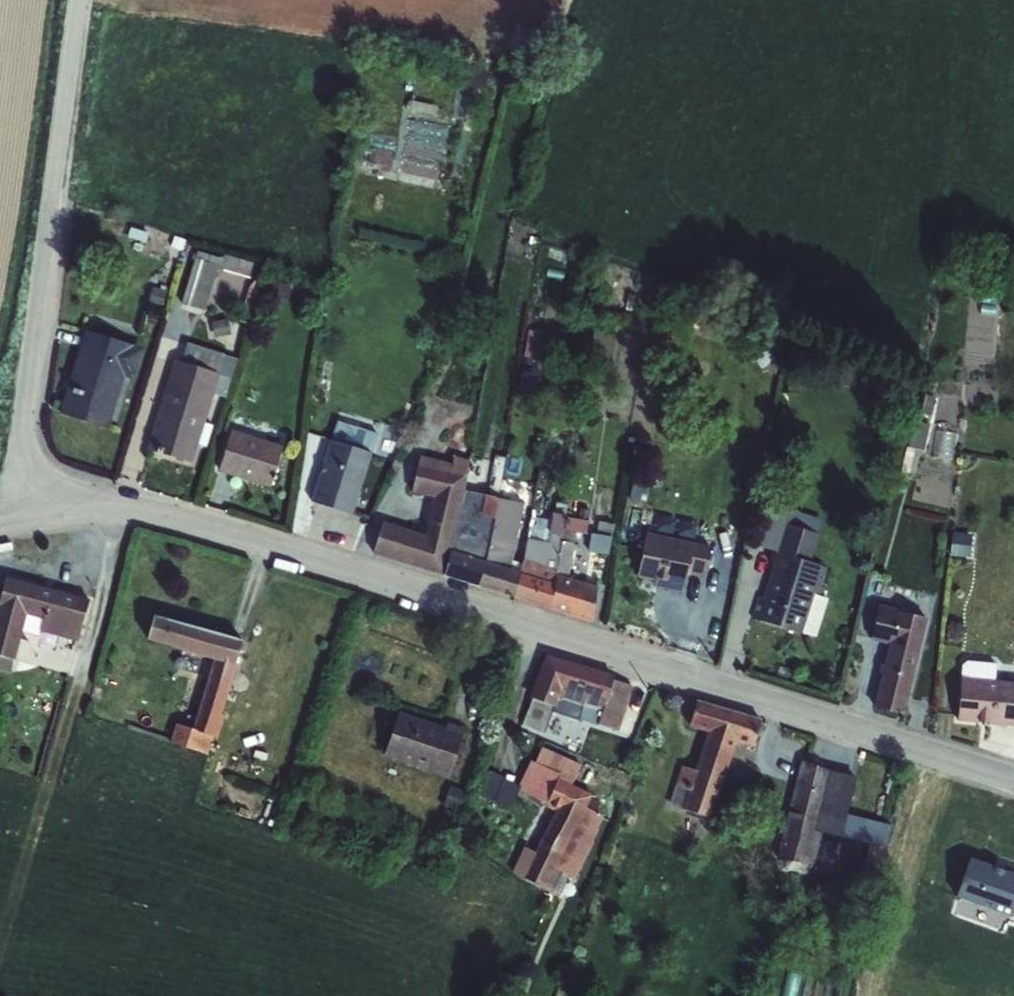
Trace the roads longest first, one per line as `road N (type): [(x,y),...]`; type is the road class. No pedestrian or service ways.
road 1 (residential): [(1013,784),(52,484),(28,460)]
road 2 (residential): [(87,0),(23,429),(28,460)]

